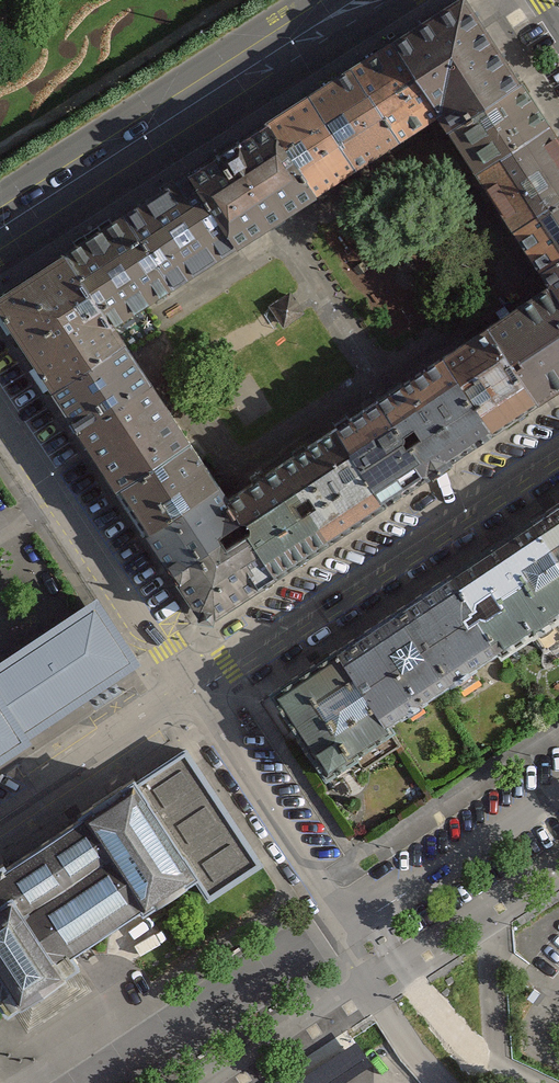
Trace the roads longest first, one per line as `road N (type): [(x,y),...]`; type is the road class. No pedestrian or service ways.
road 1 (primary): [(0,251),(333,34),(403,0)]
road 2 (residential): [(558,442),(192,689)]
road 3 (primary): [(324,0),(0,206)]
road 4 (residential): [(192,689),(0,407)]
road 5 (residential): [(109,1082),(338,925)]
road 6 (residential): [(192,689),(338,925)]
road 7 (residential): [(338,925),(558,782)]
road 8 (residential): [(192,689),(0,814)]

